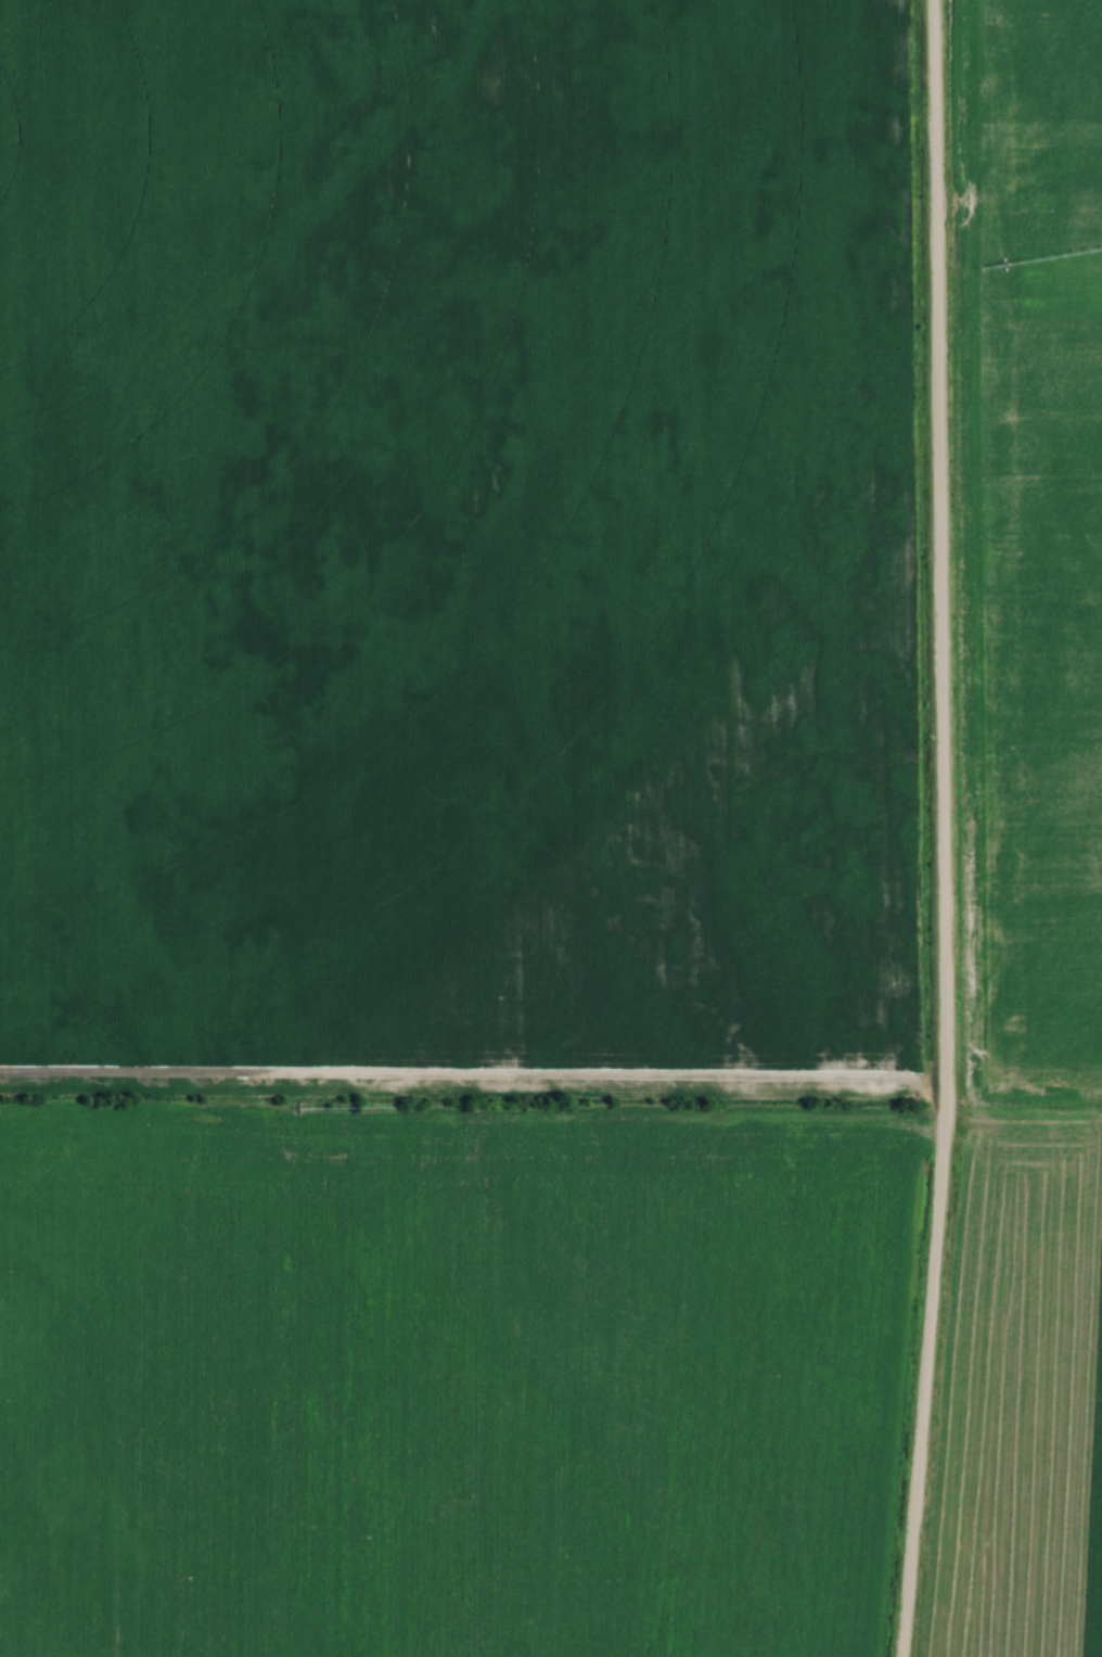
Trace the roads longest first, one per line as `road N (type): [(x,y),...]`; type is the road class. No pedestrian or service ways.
road 1 (residential): [(901,1656),(944,1089),(933,0)]

